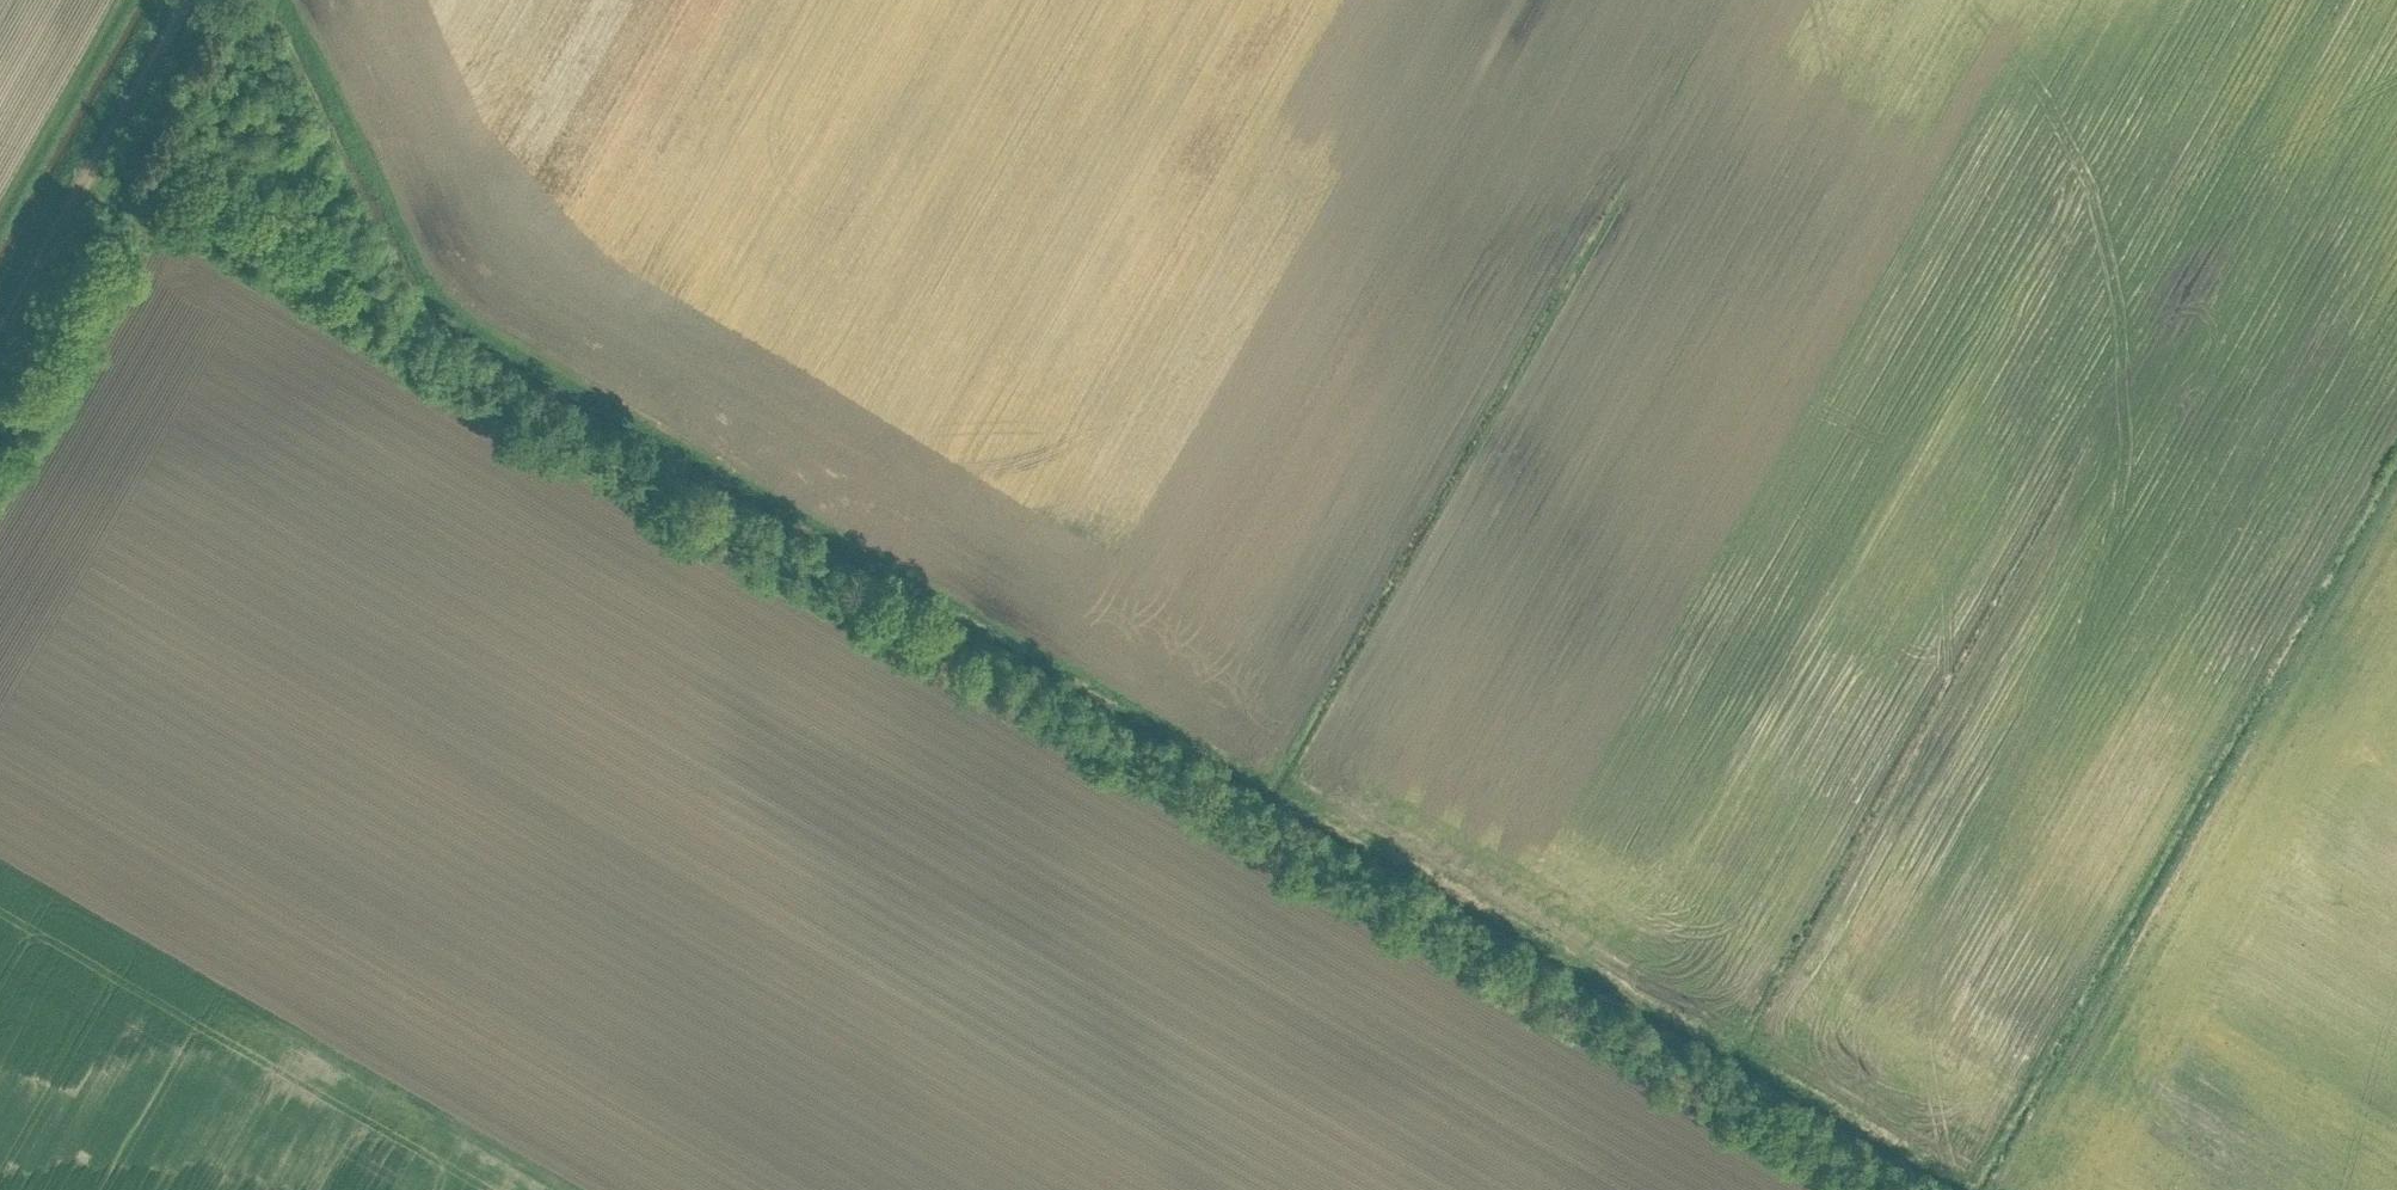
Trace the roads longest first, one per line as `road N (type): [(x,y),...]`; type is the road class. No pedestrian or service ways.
road 1 (track): [(1958,1189),(493,333),(460,297),(293,0)]
road 2 (track): [(0,347),(198,0)]

